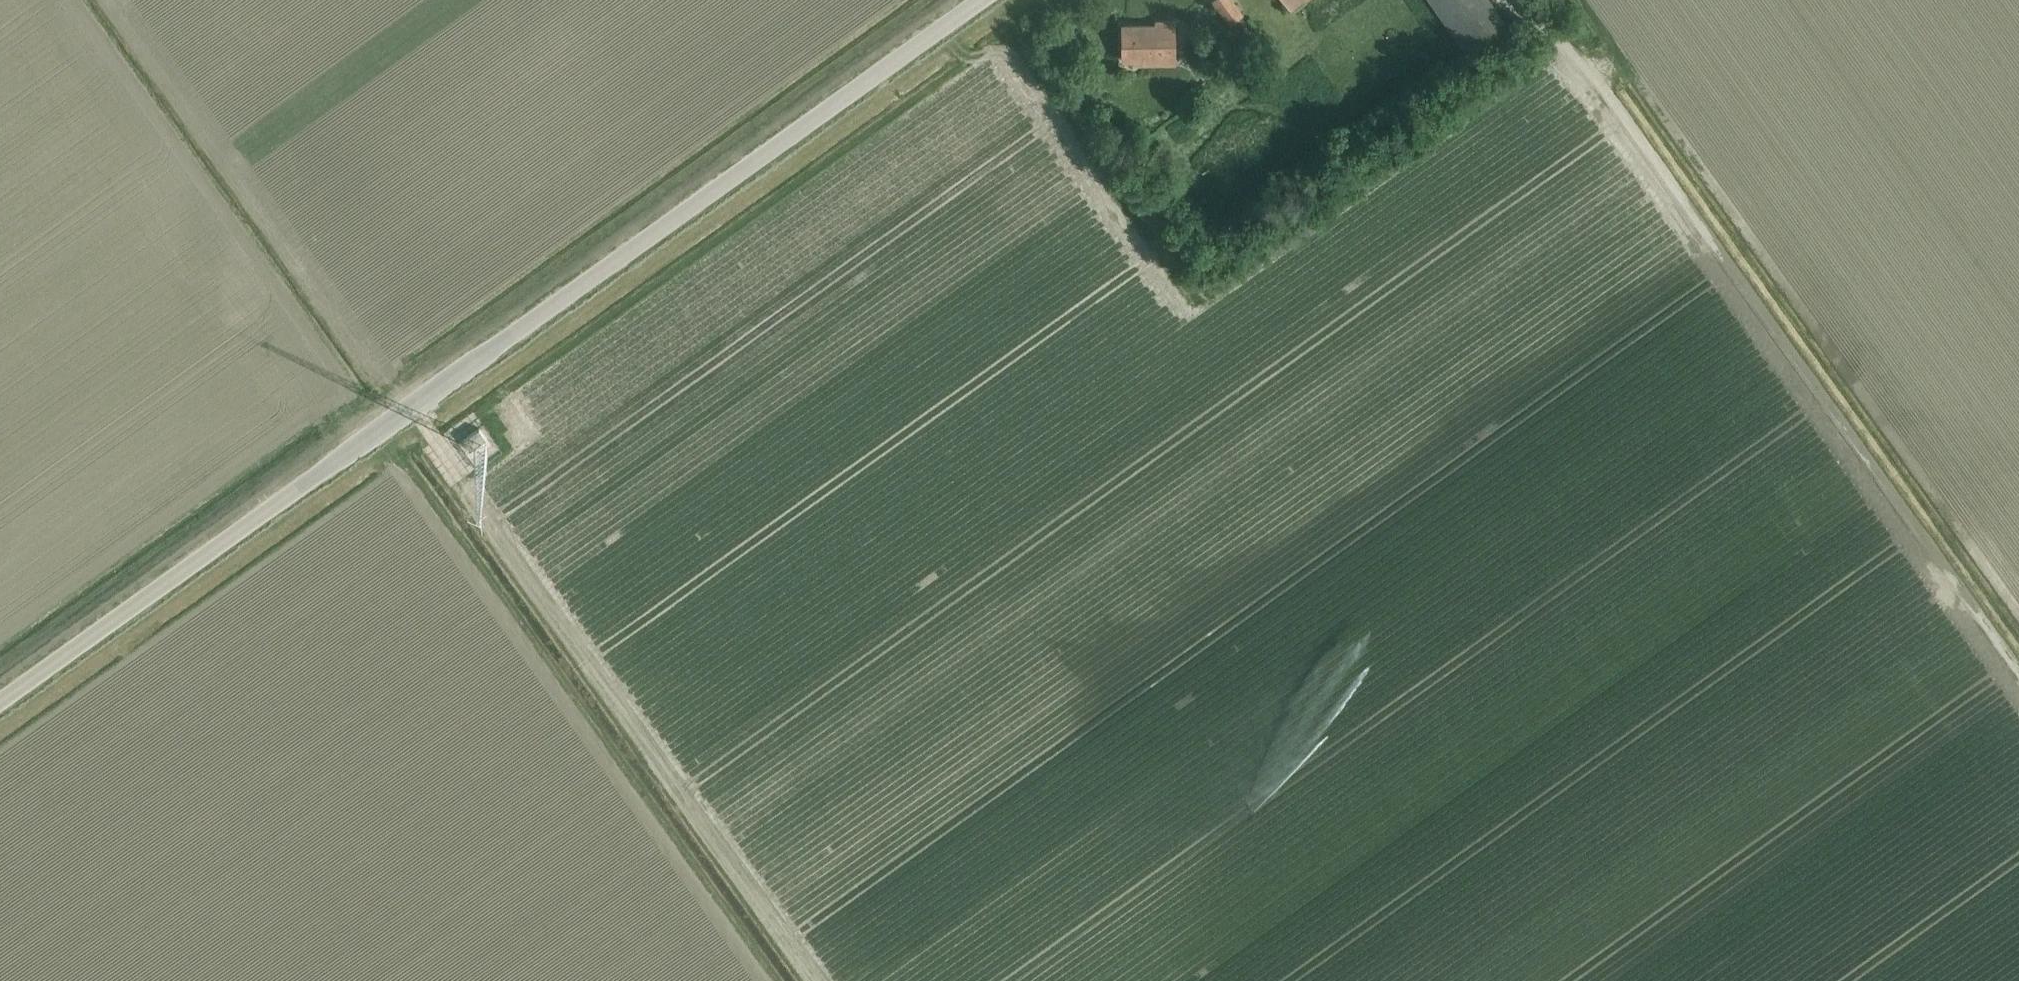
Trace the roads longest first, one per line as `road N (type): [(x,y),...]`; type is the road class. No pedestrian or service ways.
road 1 (unclassified): [(0,693),(978,0)]

